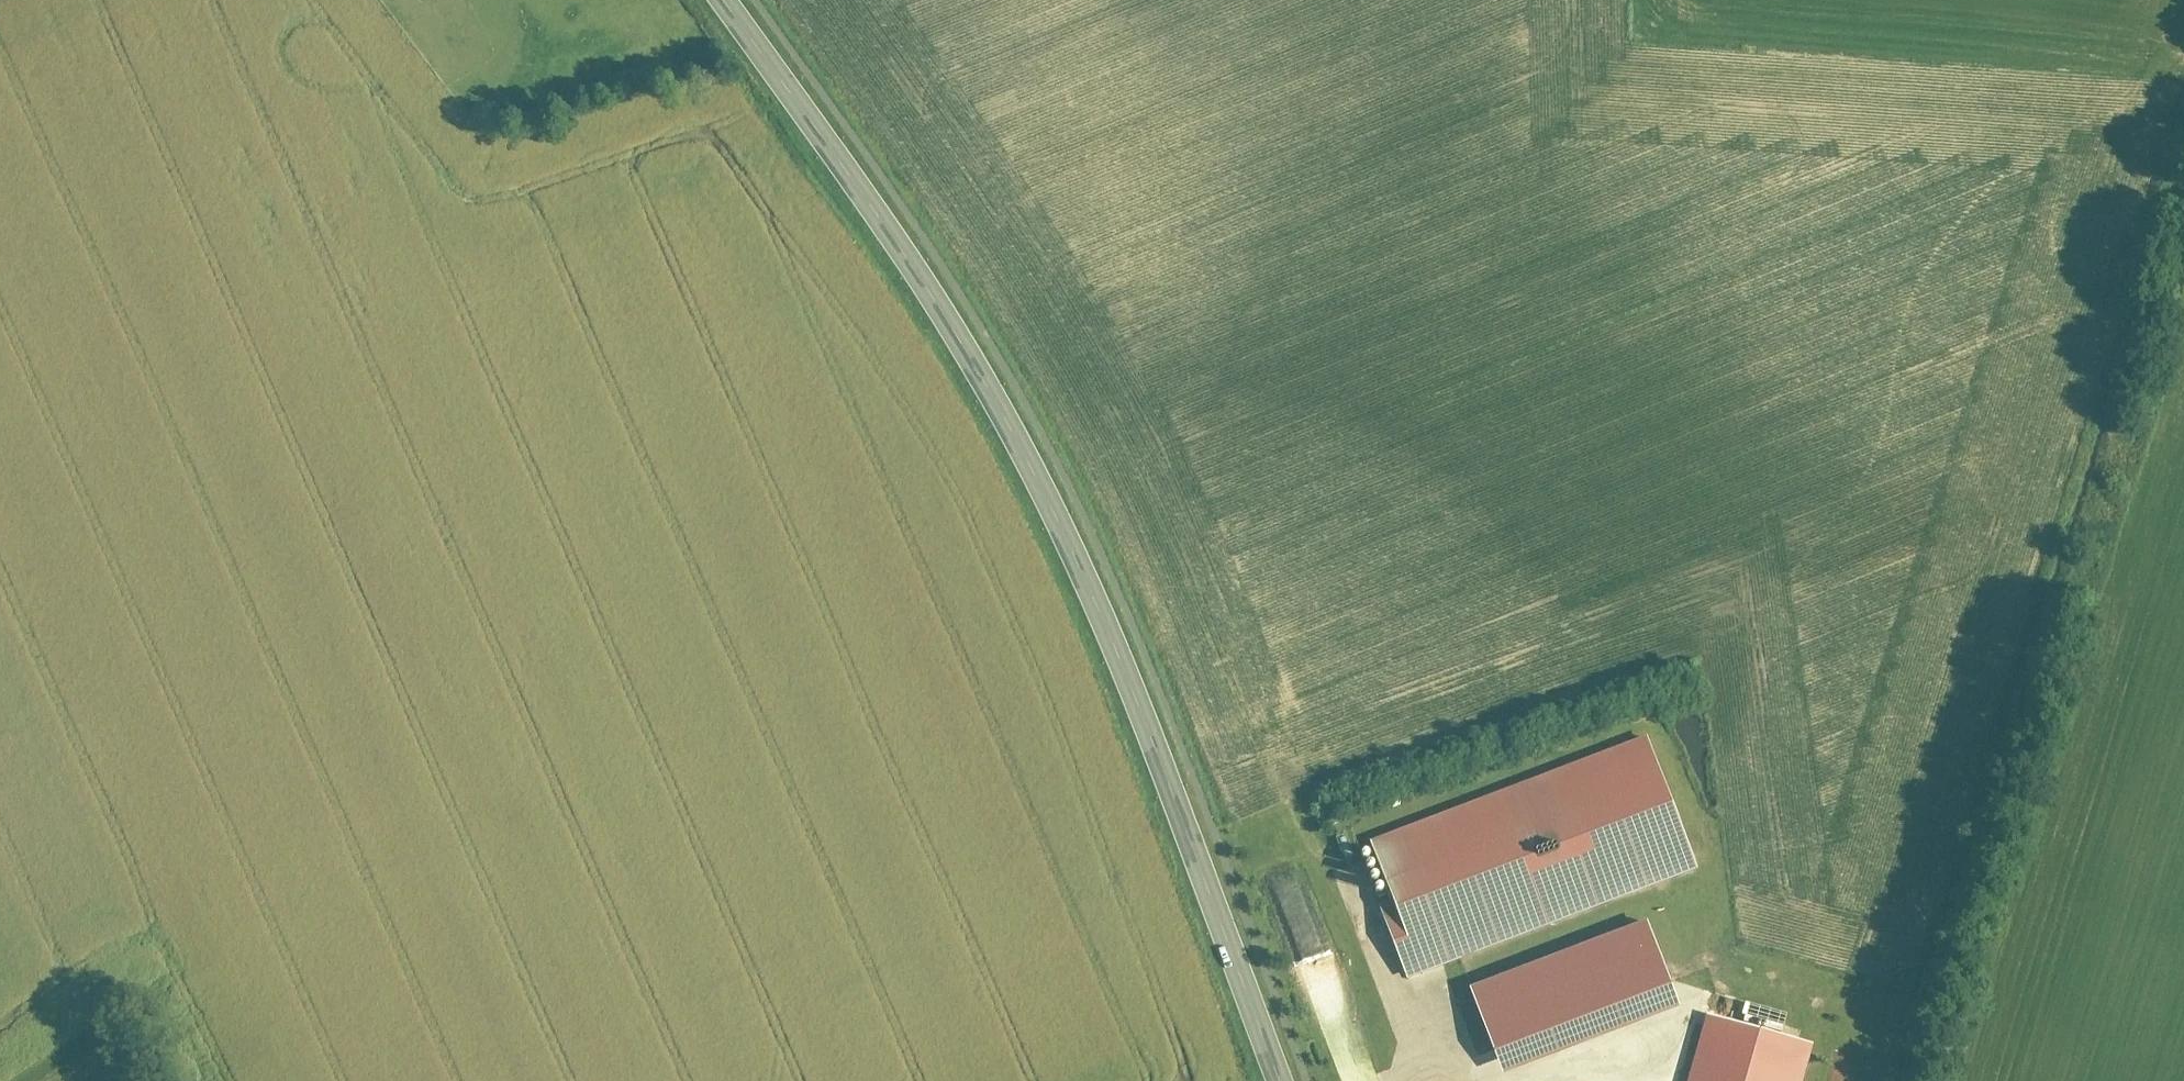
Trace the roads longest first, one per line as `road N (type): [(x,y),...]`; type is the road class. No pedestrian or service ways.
road 1 (tertiary): [(721,0),(909,262),(1054,519),(1131,696),(1277,1080)]

